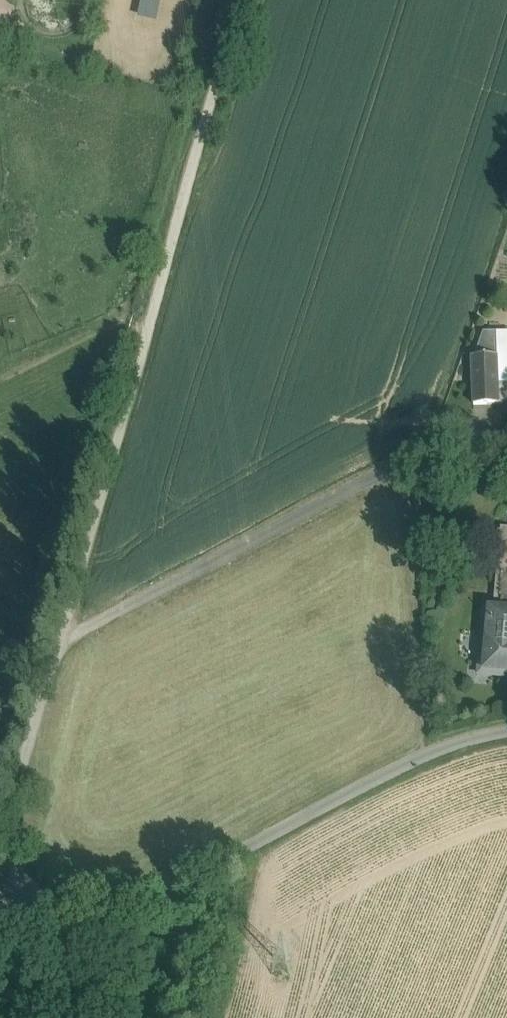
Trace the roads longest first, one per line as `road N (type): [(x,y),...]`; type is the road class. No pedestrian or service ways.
road 1 (unclassified): [(506,731),(429,752),(129,901),(3,920)]

